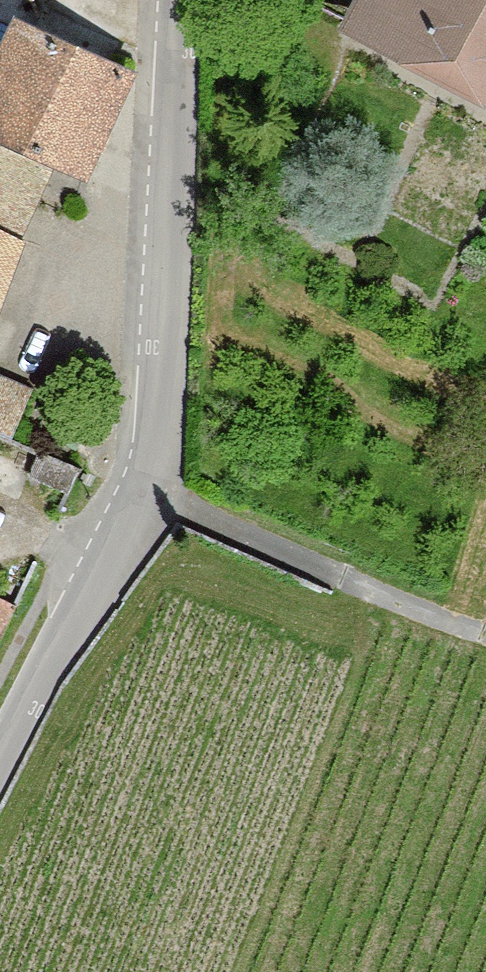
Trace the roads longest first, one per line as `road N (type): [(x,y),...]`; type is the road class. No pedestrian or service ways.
road 1 (tertiary): [(0,741),(144,499),(158,387),(174,0)]
road 2 (track): [(144,499),(485,629)]

